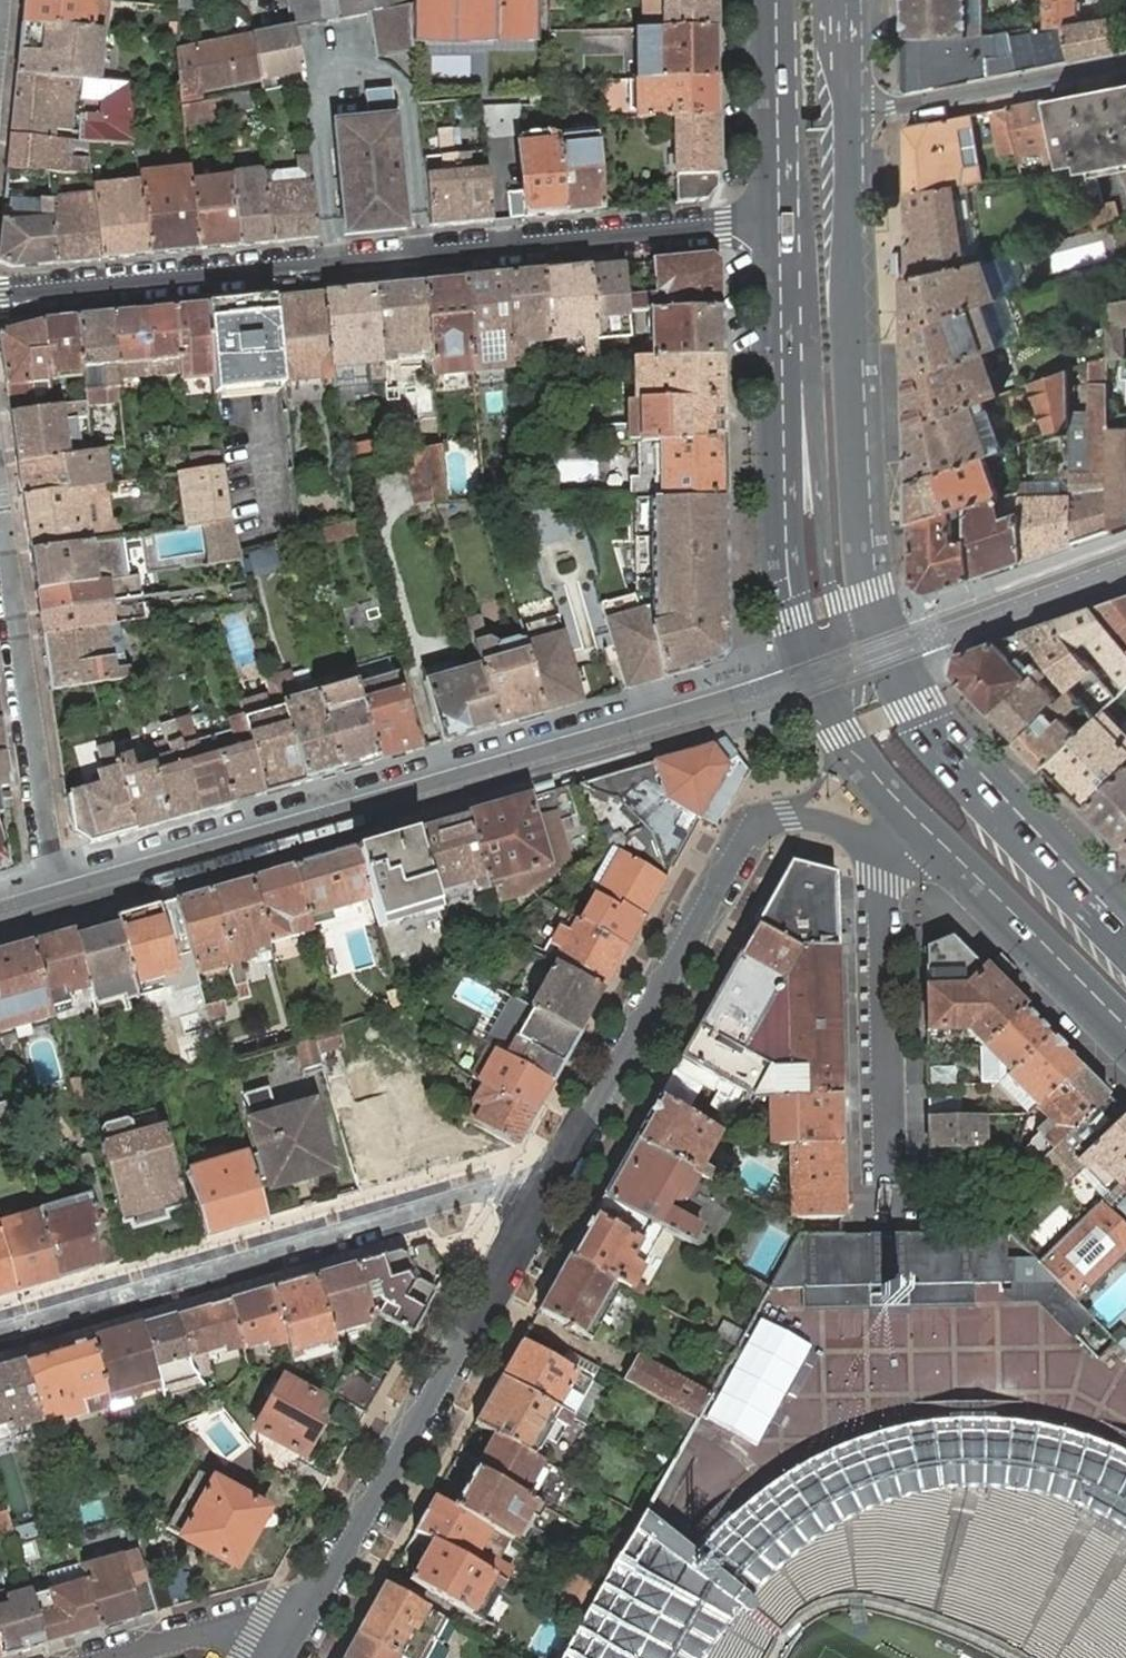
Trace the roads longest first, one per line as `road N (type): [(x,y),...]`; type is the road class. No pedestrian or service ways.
road 1 (residential): [(812,668),(59,891)]
road 2 (residential): [(779,218),(0,297)]
road 3 (residential): [(542,1198),(746,839),(778,818),(820,819),(886,863)]
road 4 (residential): [(0,1332),(465,1198),(502,1191),(542,1198)]
road 5 (primary): [(895,656),(869,589),(864,534),(847,233),(850,108)]
road 6 (residential): [(542,1198),(290,1644)]
road 7 (unclassified): [(779,218),(815,380),(835,602),(857,641),(895,656)]
road 8 (primary): [(779,218),(787,570),(812,668)]
road 9 (residential): [(59,891),(0,525)]
road 10 (primary): [(1125,940),(948,753),(895,656)]
road 11 (residential): [(886,1184),(879,881),(886,863)]
road 12 (primary): [(925,827),(1125,1030)]
road 13 (residential): [(1125,63),(895,108),(850,108)]
road 14 (residential): [(895,656),(1125,570)]
road 15 (primary): [(774,0),(779,218)]
road 16 (primary): [(812,668),(842,736),(925,827)]
road 17 (residential): [(290,1644),(220,1632),(116,1657)]

